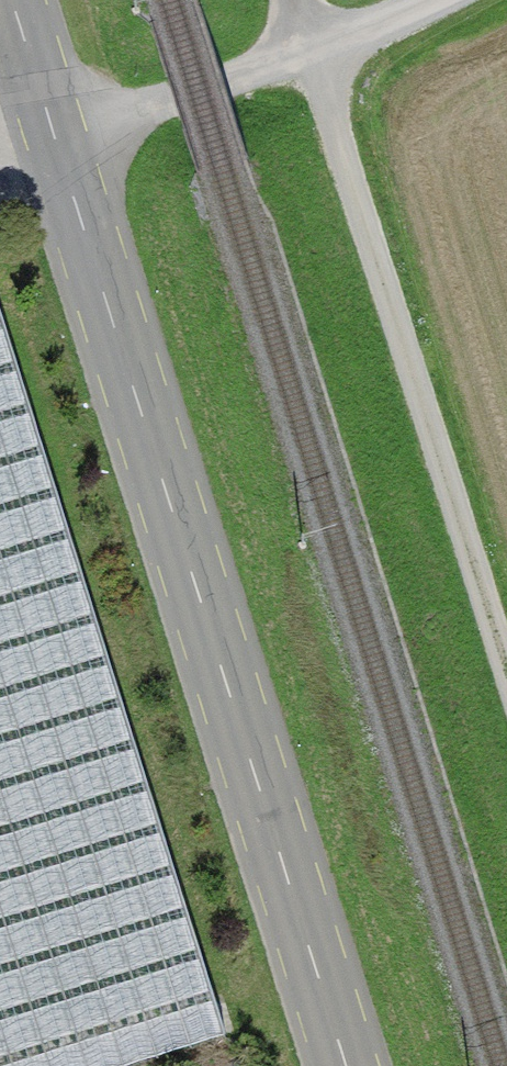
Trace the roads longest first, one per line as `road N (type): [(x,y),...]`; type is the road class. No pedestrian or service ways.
road 1 (tertiary): [(27,0),(342,1065)]
road 2 (track): [(314,54),(506,689)]
road 3 (track): [(314,54),(68,135)]
road 4 (track): [(454,0),(314,54)]

